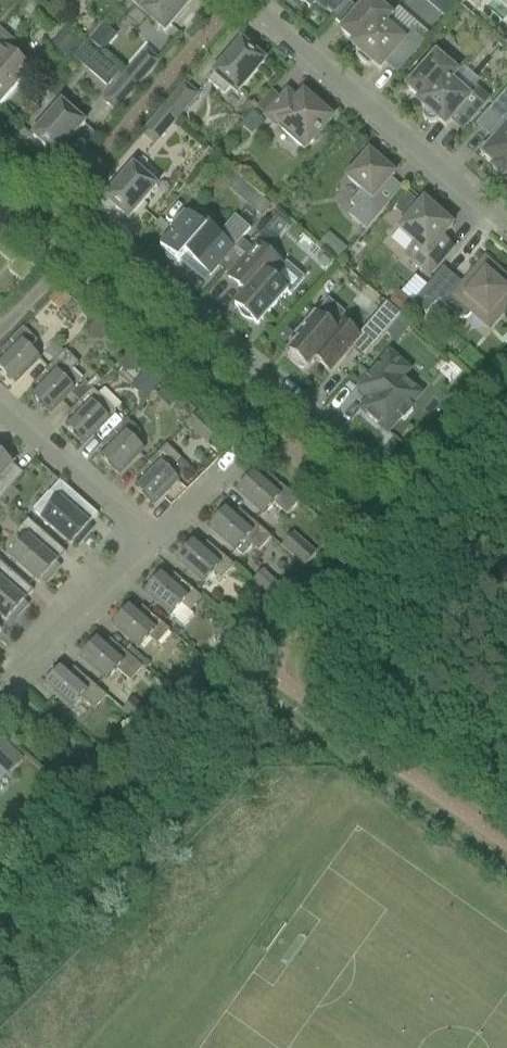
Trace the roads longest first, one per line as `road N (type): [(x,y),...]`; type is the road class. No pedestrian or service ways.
road 1 (residential): [(0,139),(366,465),(388,475),(506,360)]
road 2 (residential): [(506,230),(248,0)]
road 3 (residential): [(149,542),(4,685)]
road 4 (residential): [(0,414),(149,542)]
road 5 (residential): [(240,461),(149,542)]

